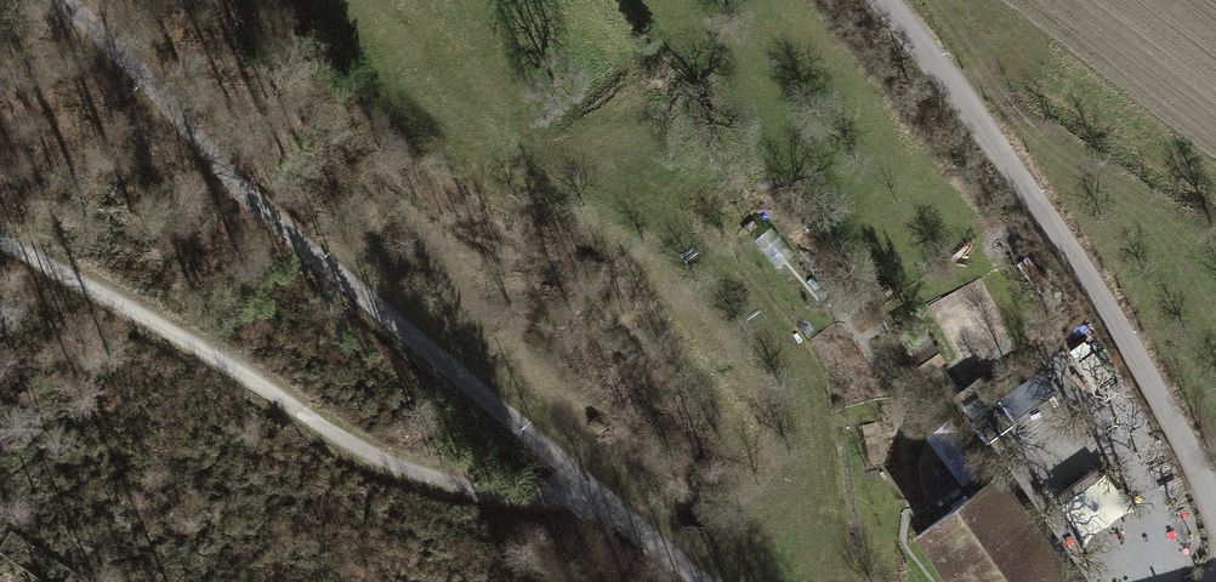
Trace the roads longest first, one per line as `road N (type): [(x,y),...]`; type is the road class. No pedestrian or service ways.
road 1 (track): [(598,495),(251,201),(63,0)]
road 2 (track): [(598,495),(507,494),(422,478),(0,238)]
road 3 (residential): [(883,0),(1099,294),(1215,512)]
road 4 (track): [(701,581),(598,495)]

